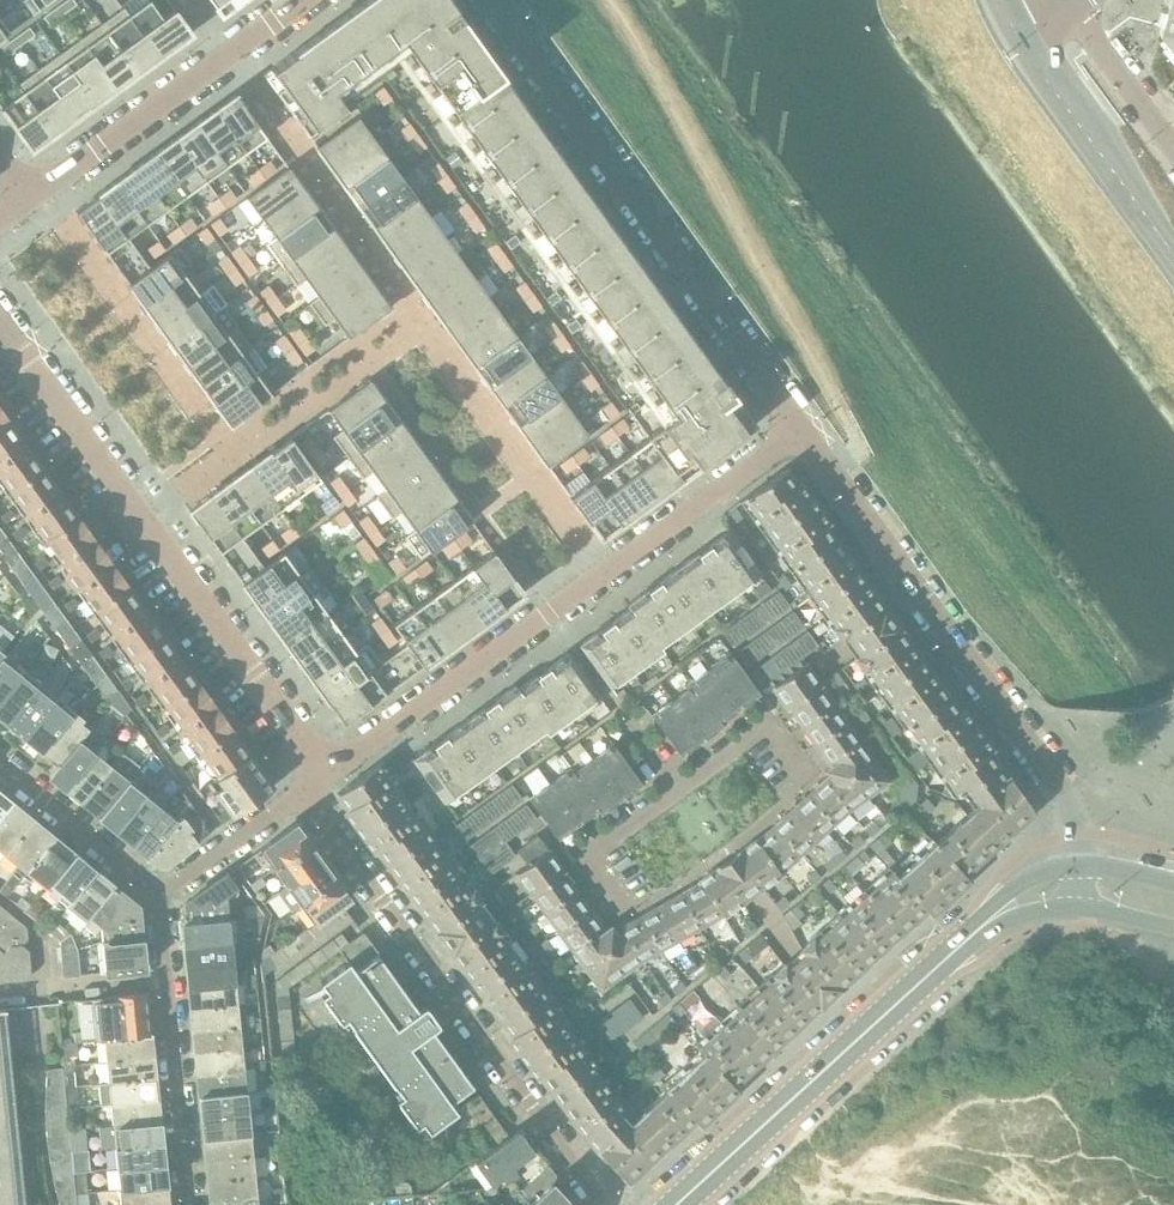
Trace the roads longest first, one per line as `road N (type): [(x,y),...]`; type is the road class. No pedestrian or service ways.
road 1 (residential): [(429,965),(921,599)]
road 2 (residential): [(328,771),(796,430)]
road 3 (residential): [(328,771),(0,321)]
road 4 (residential): [(796,430),(487,0)]
road 5 (tertiary): [(677,1204),(970,936)]
road 6 (residential): [(24,206),(303,0)]
road 7 (residential): [(1066,871),(1055,783),(921,599)]
road 8 (residential): [(163,898),(189,1204)]
road 9 (residential): [(605,1204),(429,965)]
road 10 (residential): [(1173,255),(1020,40)]
road 11 (residential): [(429,965),(303,794)]
road 12 (residential): [(0,764),(163,898)]
road 13 (residential): [(921,599),(796,430)]
road 14 (residential): [(1173,154),(1069,5)]
road 15 (residential): [(303,794),(163,898)]
road 16 (tertiary): [(1066,871),(1022,884),(984,913),(970,936)]

